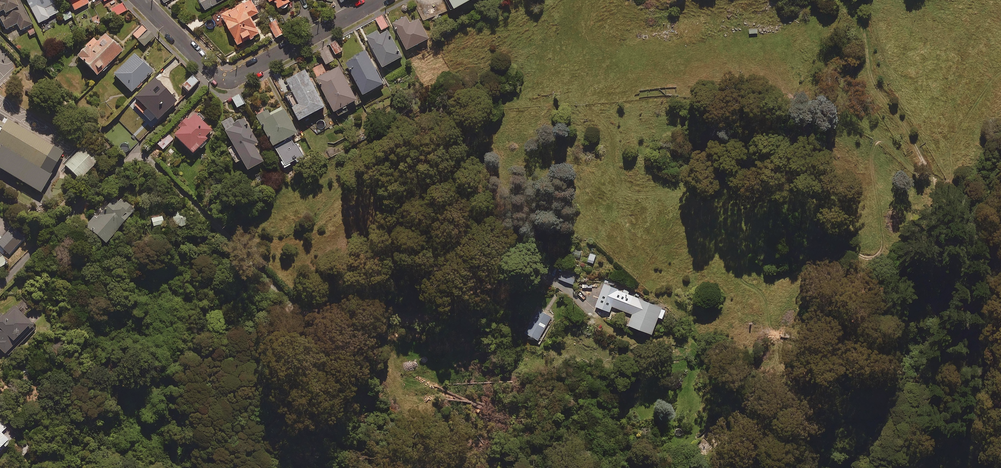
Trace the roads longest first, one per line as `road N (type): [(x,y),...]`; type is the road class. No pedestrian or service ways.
road 1 (residential): [(379,0),(230,80),(142,0)]

